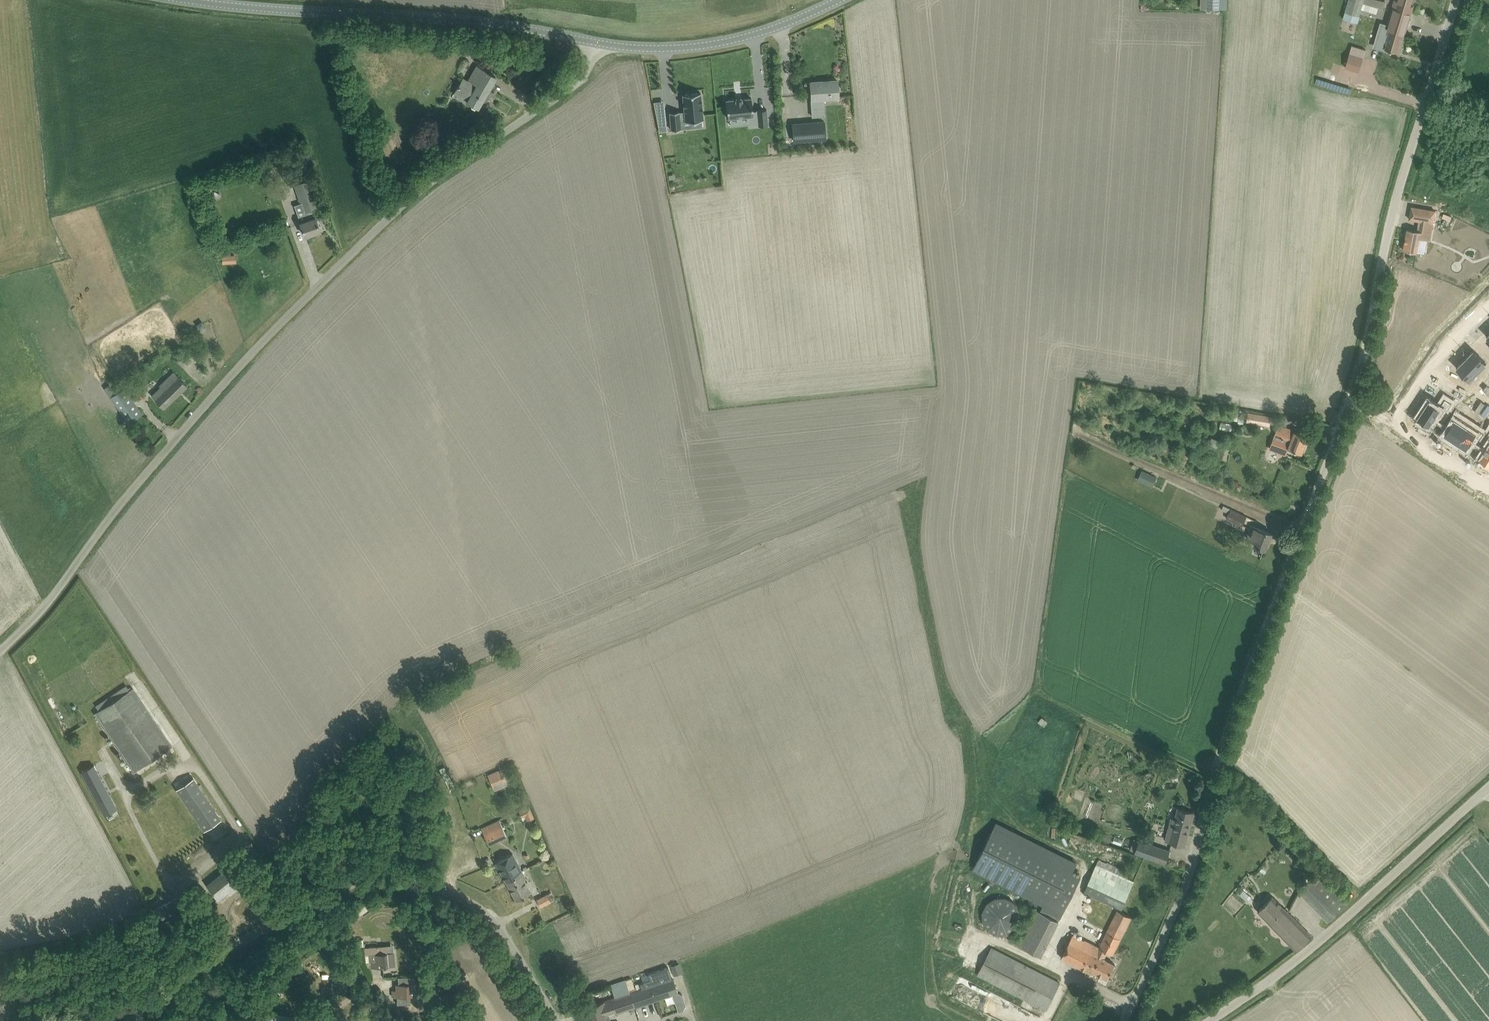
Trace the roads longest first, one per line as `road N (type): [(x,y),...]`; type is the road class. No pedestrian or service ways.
road 1 (unclassified): [(1124,1020),(1194,871),(1220,758),(1367,360),(1398,193),(1456,0)]
road 2 (unclassified): [(0,650),(233,373),(412,196),(577,85),(597,42)]
road 3 (unclassified): [(98,1020),(335,890),(403,879),(478,907),(505,935),(557,1020)]
road 4 (tertiary): [(597,42),(495,24),(171,0)]
road 5 (unclassified): [(1208,1020),(1324,938),(1488,786)]
road 6 (residential): [(1488,482),(1398,413),(1488,306)]
road 7 (tertiary): [(834,0),(702,45),(597,42)]

